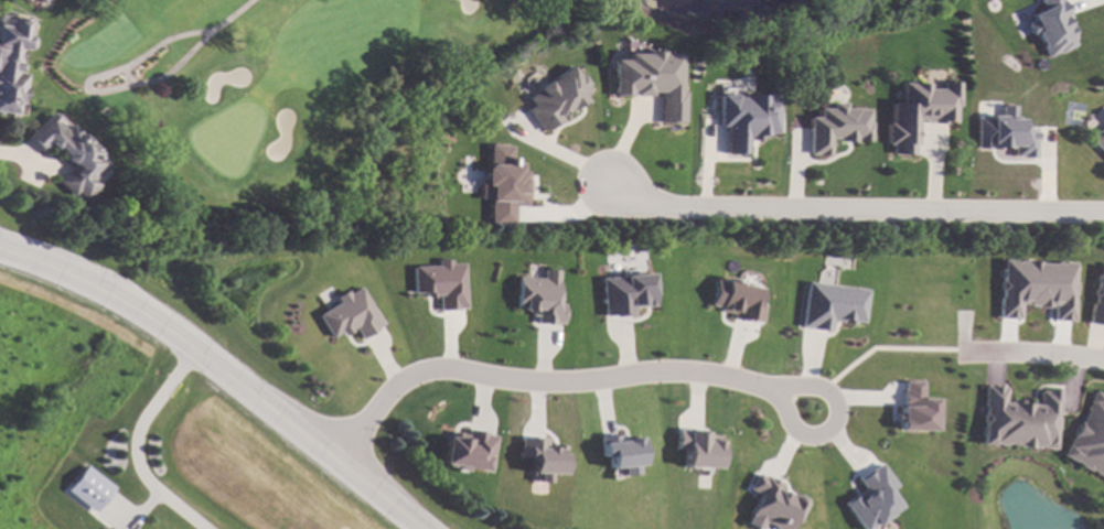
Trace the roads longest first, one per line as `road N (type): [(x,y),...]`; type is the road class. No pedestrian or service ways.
road 1 (tertiary): [(0,246),(132,302),(422,528)]
road 2 (residential): [(1103,213),(651,207),(607,183)]
road 3 (residential): [(330,456),(401,382),(444,369),(544,381),(708,373),(783,397)]
road 4 (residential): [(835,392),(807,379),(789,388),(780,406),(789,432),(815,440),(832,431),(840,412),(835,392)]
road 5 (residential): [(957,352),(1103,360)]

